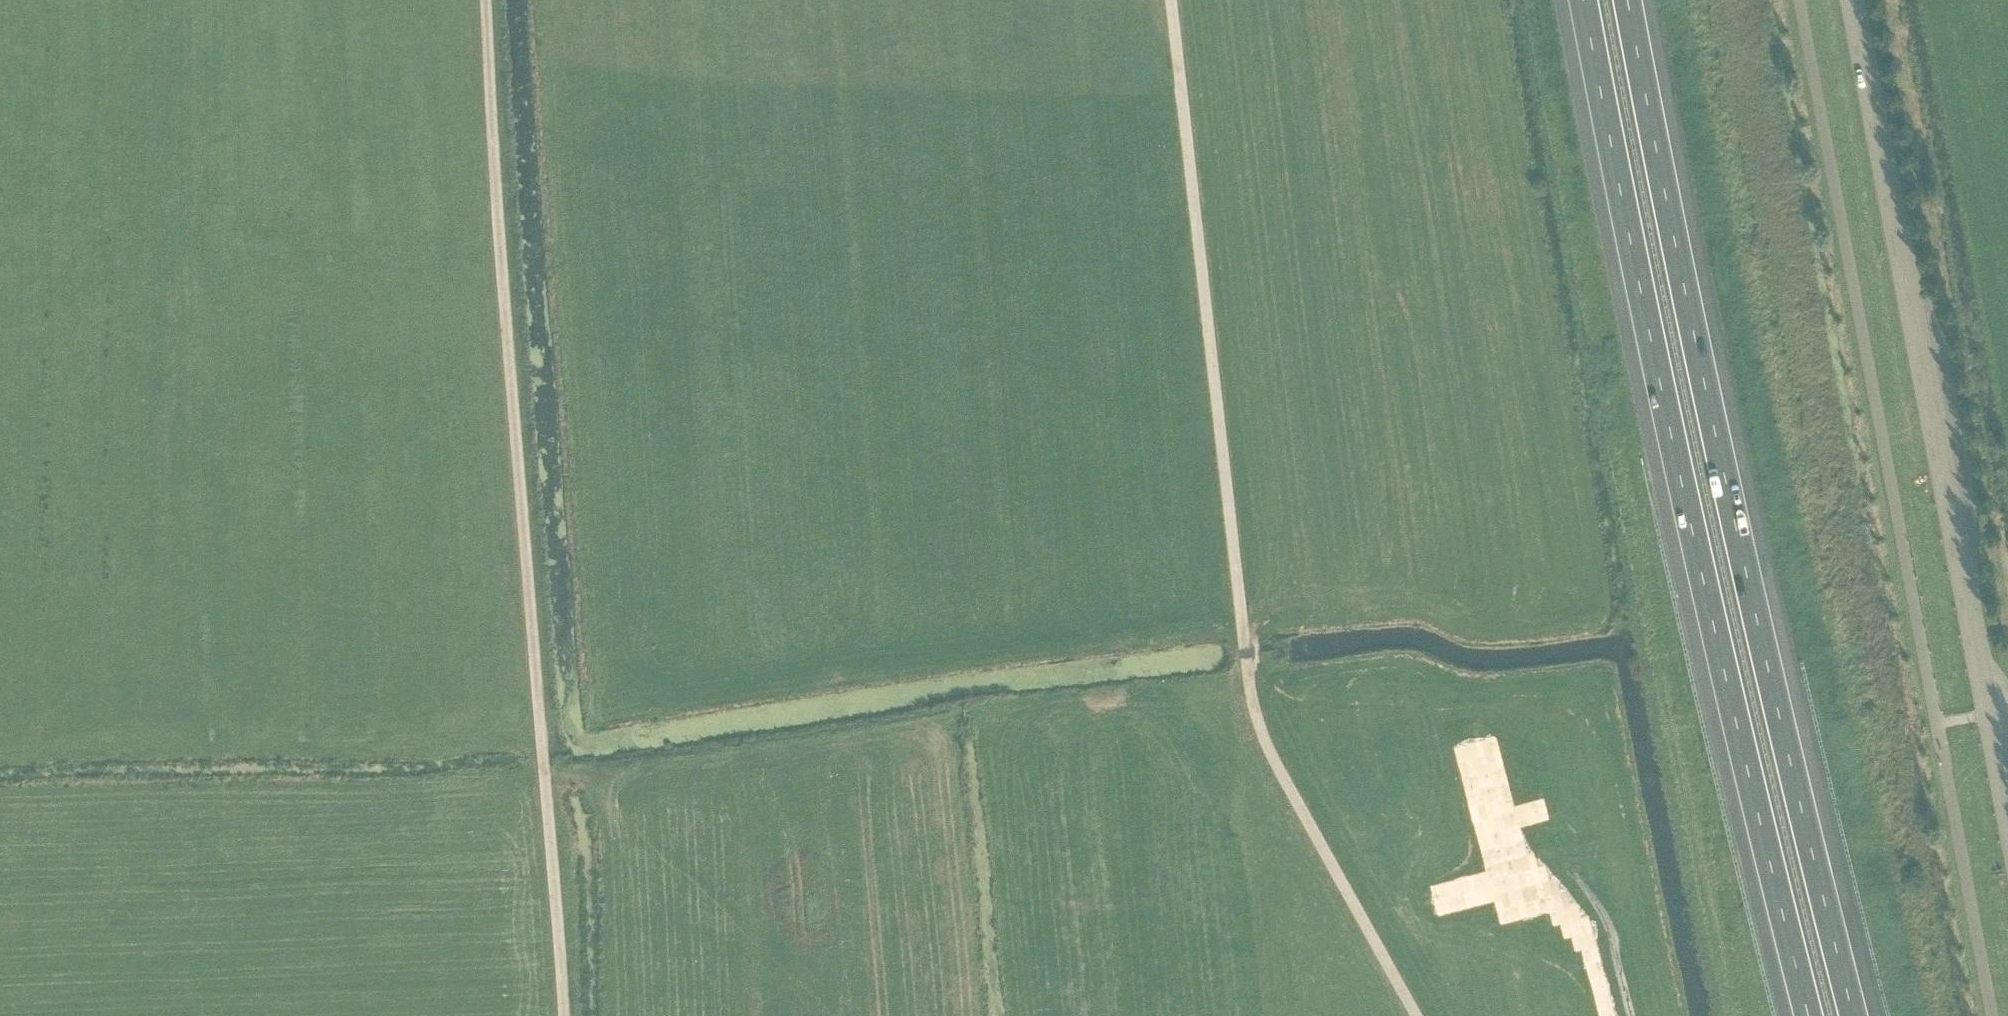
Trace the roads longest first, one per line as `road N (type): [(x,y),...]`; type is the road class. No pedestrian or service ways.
road 1 (motorway): [(1869,1015),(1764,614),(1642,0)]
road 2 (motorway): [(1580,0),(1712,640),(1805,1015)]
road 3 (tertiary): [(1991,712),(1856,0)]

